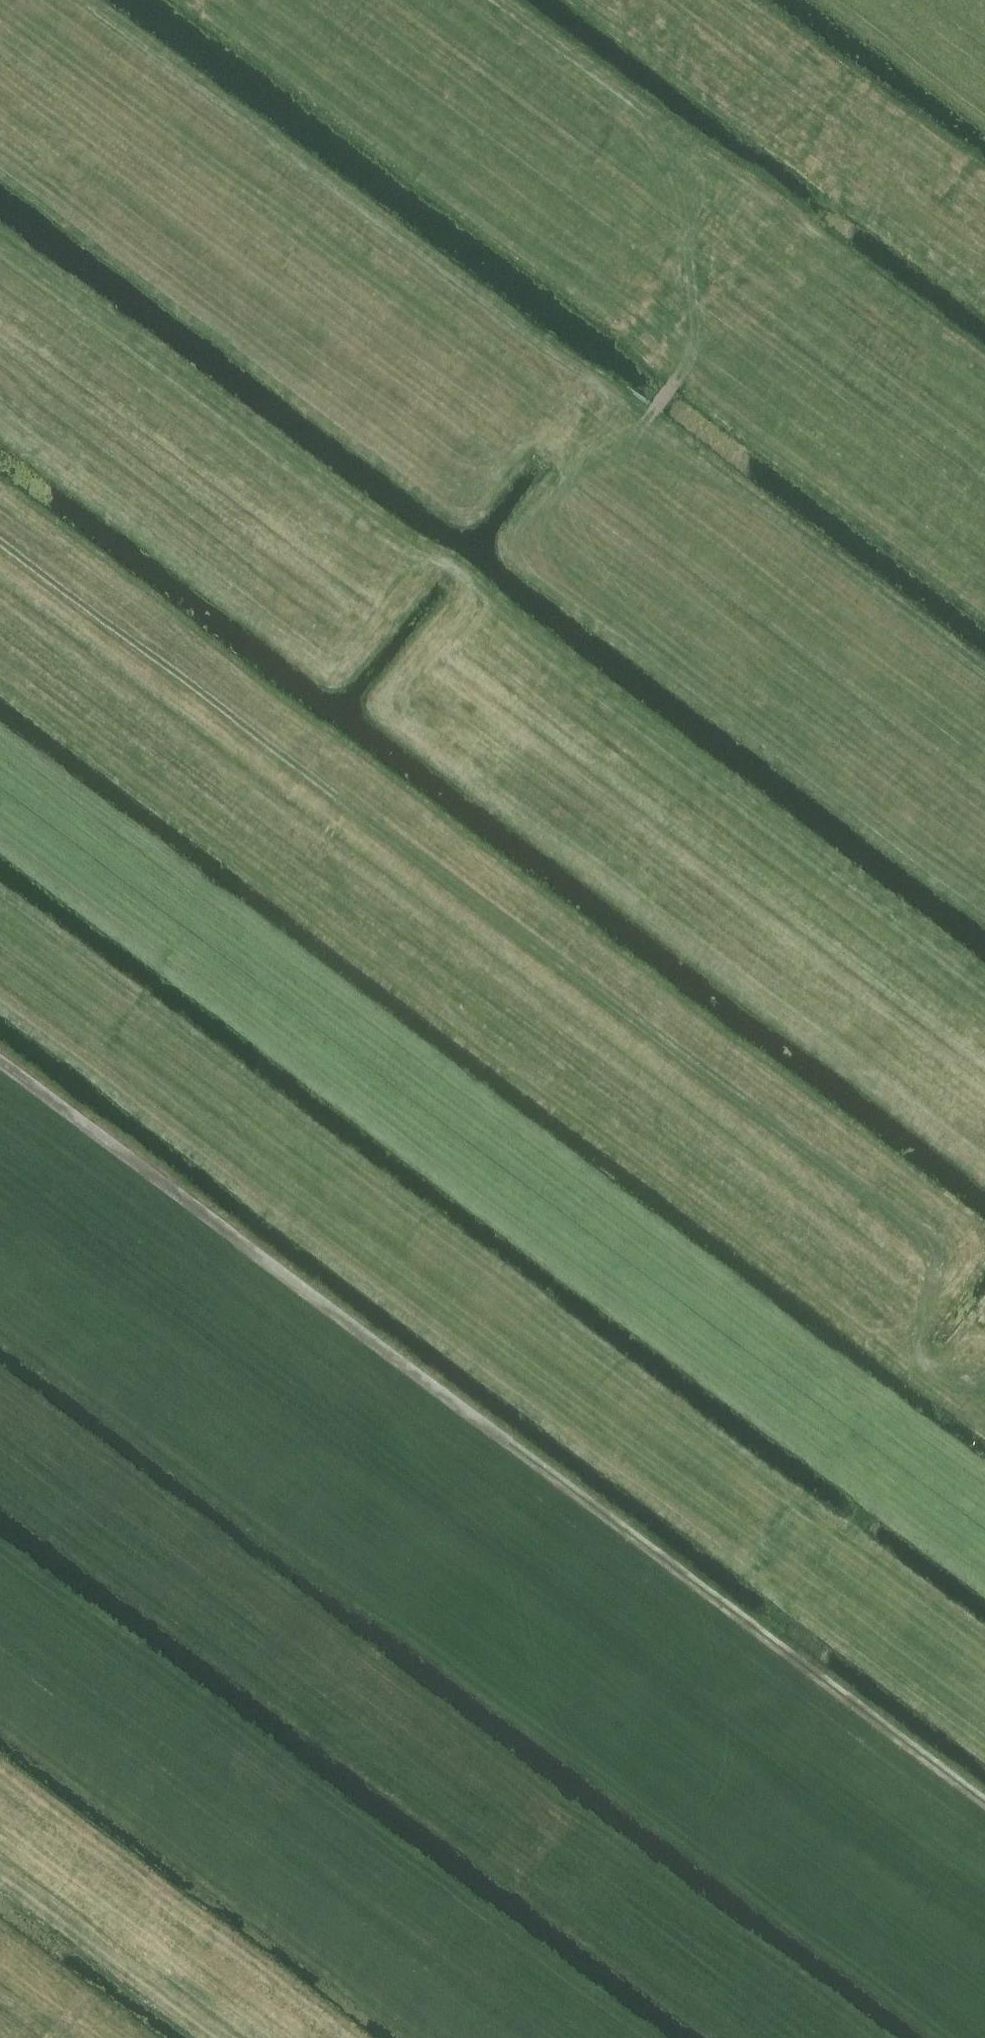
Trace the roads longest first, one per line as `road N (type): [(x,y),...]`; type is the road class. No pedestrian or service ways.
road 1 (track): [(0,1064),(984,1803)]

